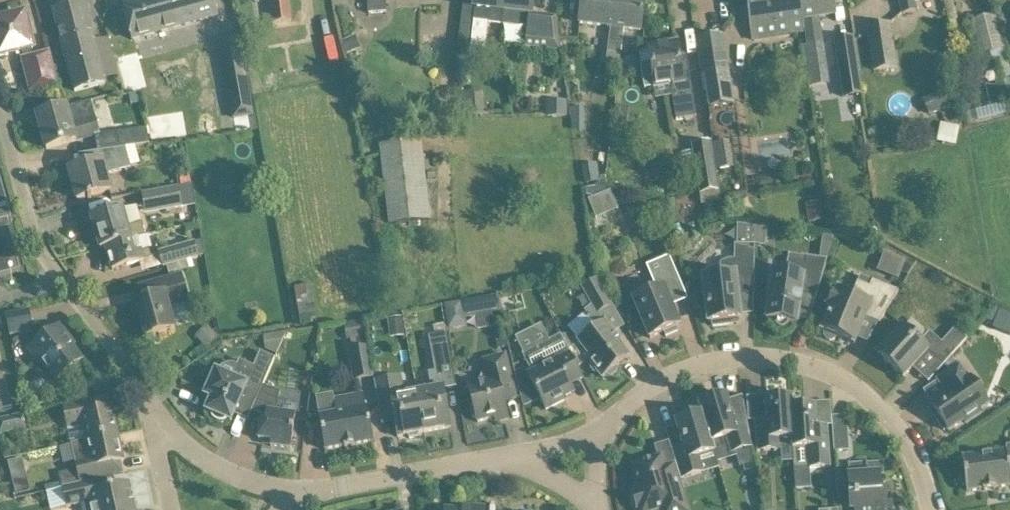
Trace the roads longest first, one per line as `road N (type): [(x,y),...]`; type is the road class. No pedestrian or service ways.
road 1 (residential): [(599,432),(701,365),(765,356),(832,369),(898,422),(935,509)]
road 2 (residential): [(0,113),(45,256),(141,384),(153,431)]
road 3 (residential): [(297,494),(514,460)]
road 4 (residential): [(153,431),(243,479),(297,494)]

